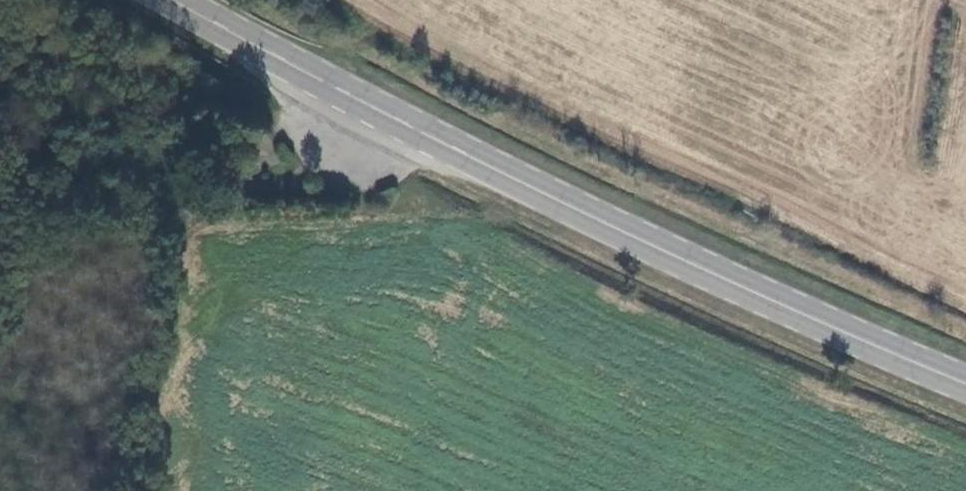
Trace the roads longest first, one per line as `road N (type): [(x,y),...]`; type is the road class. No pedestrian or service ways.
road 1 (secondary): [(177,0),(668,253),(965,379)]

